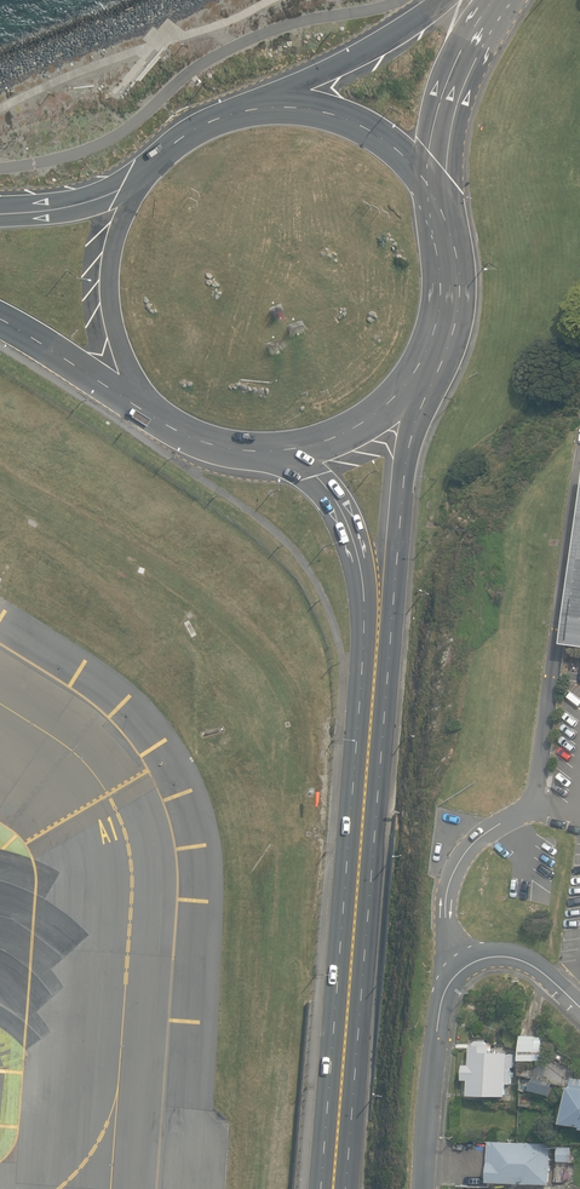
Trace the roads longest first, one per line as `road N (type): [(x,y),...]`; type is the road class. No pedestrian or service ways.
road 1 (trunk): [(333,1188),(378,631)]
road 2 (residential): [(579,1007),(515,957),(485,956),(455,974),(436,1042),(425,1188)]
road 3 (trunk): [(415,377),(393,465),(378,631)]
road 4 (secondary): [(233,110),(375,47),(445,0)]
road 5 (trunk): [(154,404),(118,356),(101,299),(104,239),(128,184)]
road 6 (trunk): [(233,110),(291,107),(347,123),(394,156),(428,203)]
road 7 (secondary): [(493,0),(440,97),(428,203)]
road 8 (trunk): [(378,631),(367,531),(345,486),(309,447)]
road 9 (trunk): [(428,203),(445,292),(415,377)]
road 10 (trunk): [(154,404),(0,317)]
road 11 (trunk): [(309,447),(217,442),(154,404)]
road 12 (trunk): [(0,213),(65,207),(128,184)]
road 13 (trunk): [(128,184),(166,143),(233,110)]
road 14 (trunk): [(415,377),(360,427),(309,447)]

